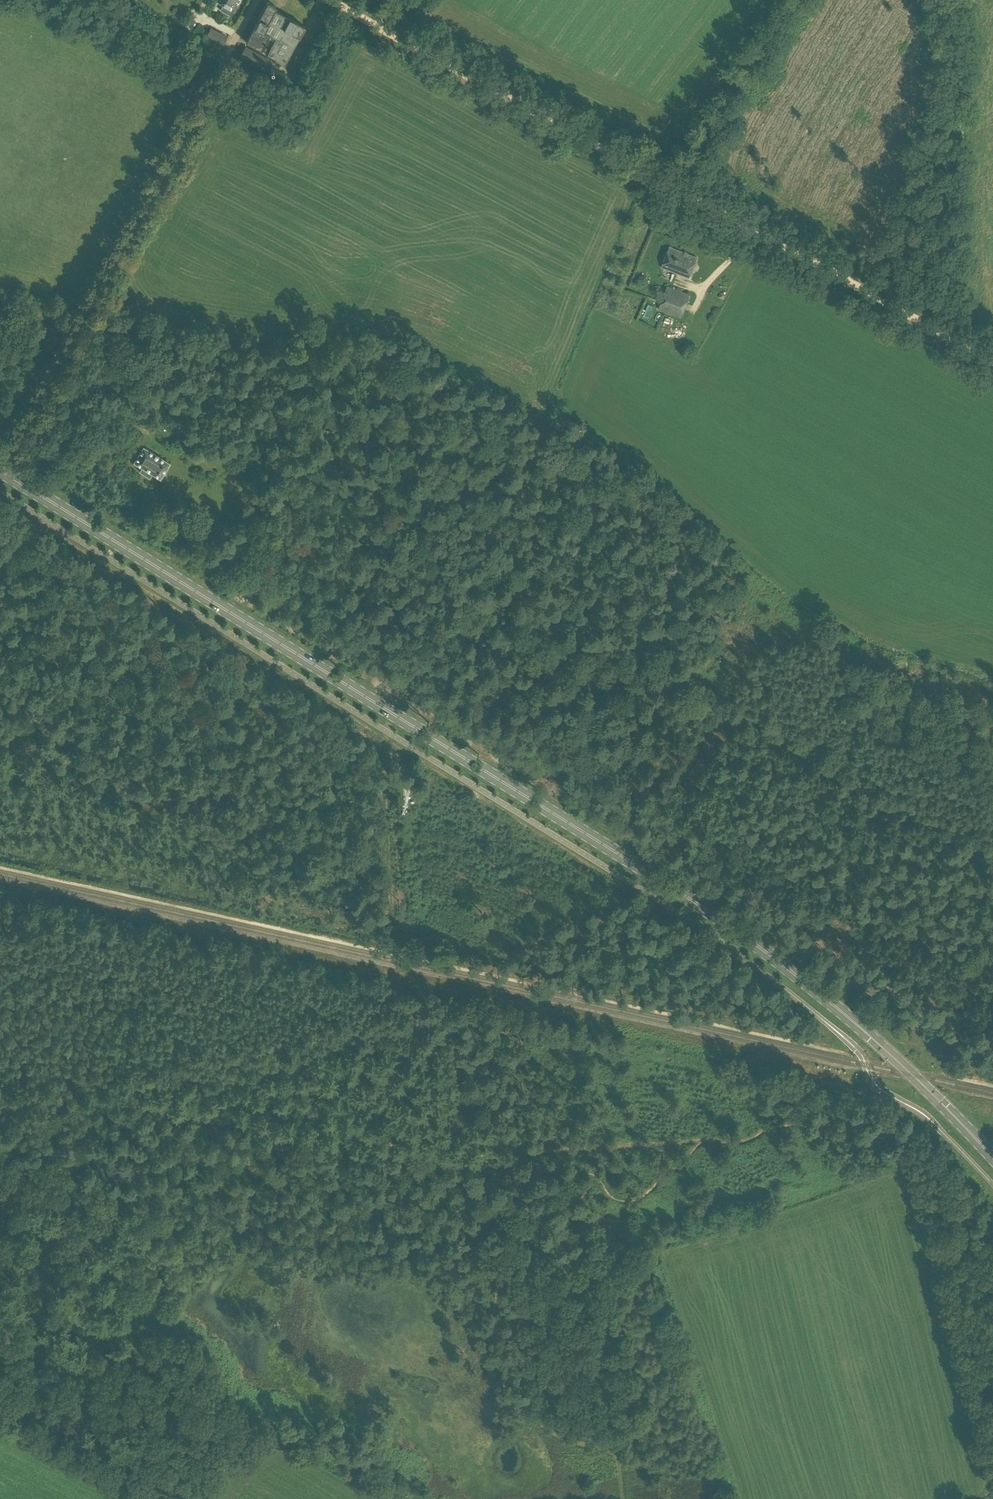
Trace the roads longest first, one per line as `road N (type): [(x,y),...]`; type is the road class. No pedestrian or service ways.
road 1 (primary): [(992,1158),(886,1049),(788,966),(0,473)]
road 2 (track): [(992,358),(331,0)]
road 3 (unclassified): [(0,464),(258,0)]
road 4 (track): [(843,1037),(862,1029),(909,1039),(941,1058),(992,1070)]

